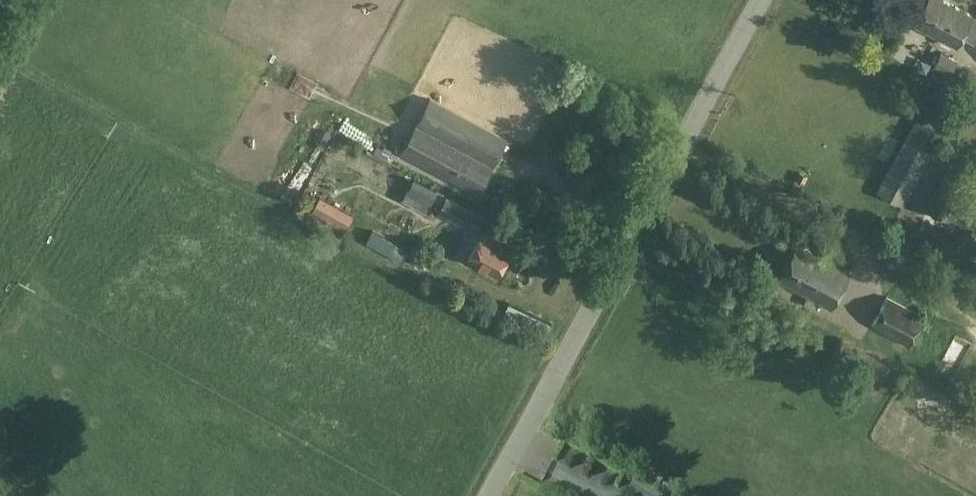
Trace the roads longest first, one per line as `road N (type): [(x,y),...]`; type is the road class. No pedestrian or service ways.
road 1 (unclassified): [(547,402),(764,0)]
road 2 (unclassified): [(700,495),(547,402)]

